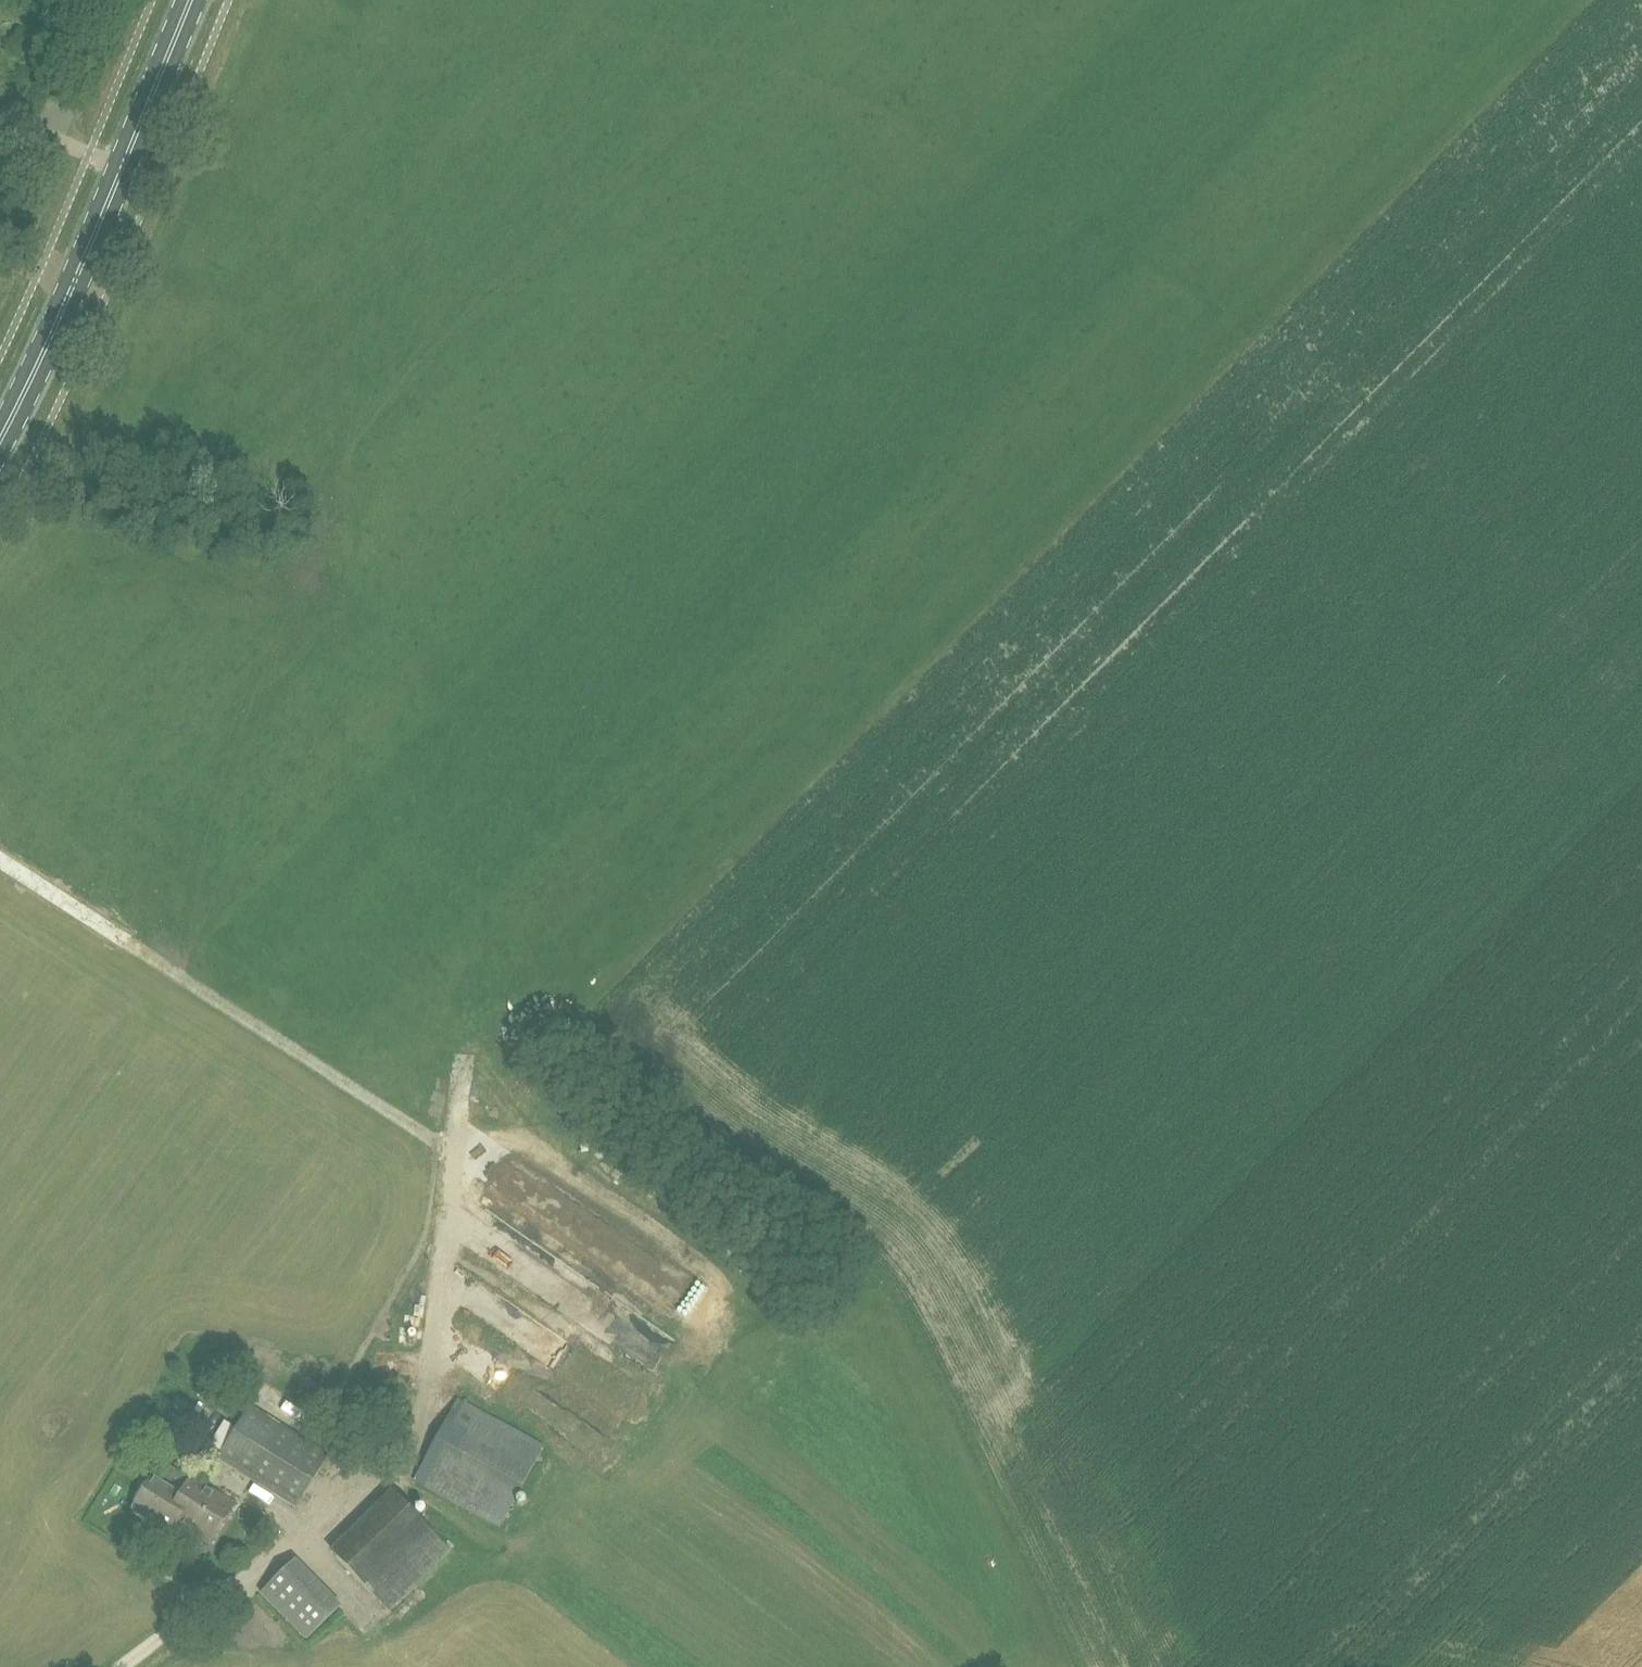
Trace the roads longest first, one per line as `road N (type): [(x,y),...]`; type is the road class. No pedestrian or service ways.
road 1 (primary): [(0,446),(194,0)]

